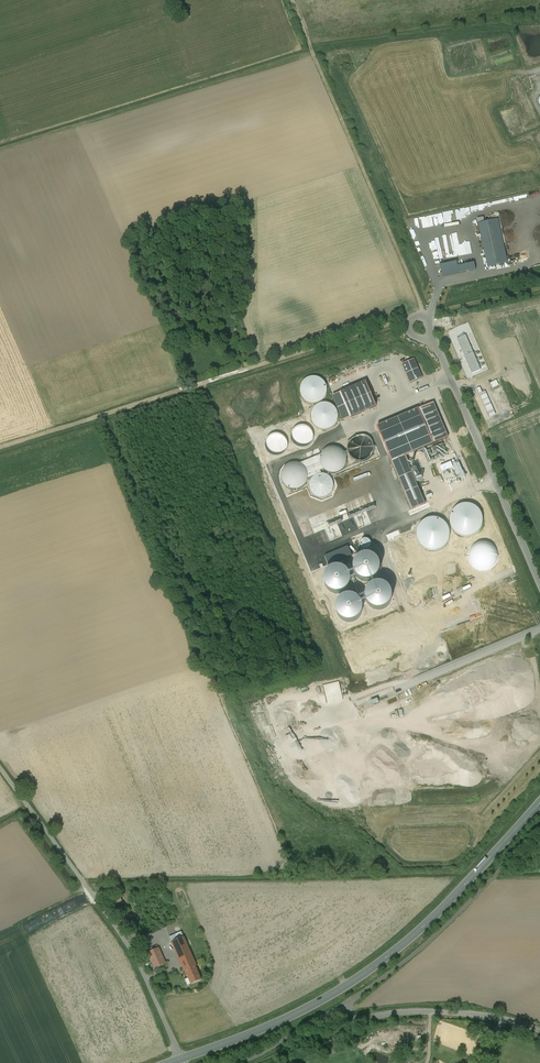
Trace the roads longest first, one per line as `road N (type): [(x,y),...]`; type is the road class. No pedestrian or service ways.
road 1 (primary): [(539,804),(444,906),(373,967),(285,1019),(180,1059)]
road 2 (track): [(0,448),(414,318)]
road 3 (track): [(429,322),(290,0)]
road 4 (unclassified): [(180,1059),(129,946),(0,768)]
road 5 (unclassified): [(539,581),(438,347)]
road 6 (unclassified): [(539,1031),(449,1012),(357,1018),(344,1006)]

